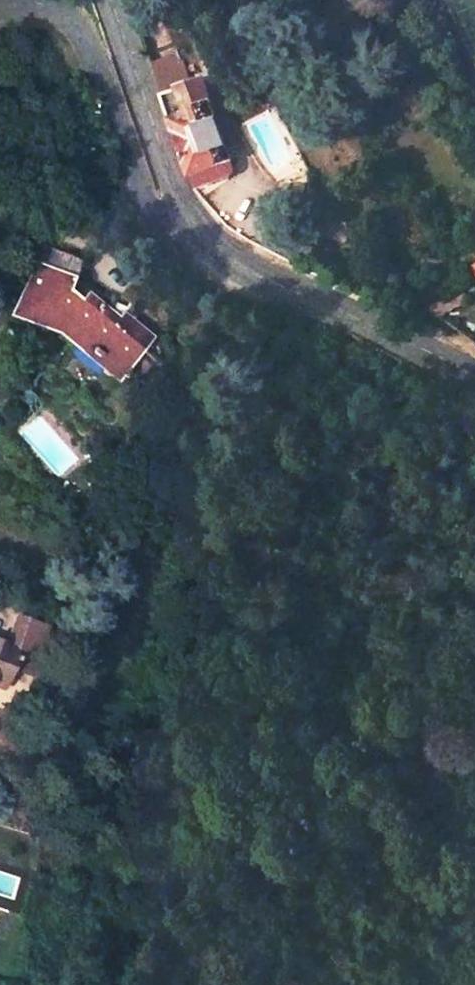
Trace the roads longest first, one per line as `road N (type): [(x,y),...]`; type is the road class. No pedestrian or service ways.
road 1 (tertiary): [(185,218),(239,266),(474,379)]
road 2 (residential): [(185,218),(161,216),(133,178),(104,88),(71,21),(48,7),(0,8)]
road 3 (tertiary): [(109,0),(185,218)]

